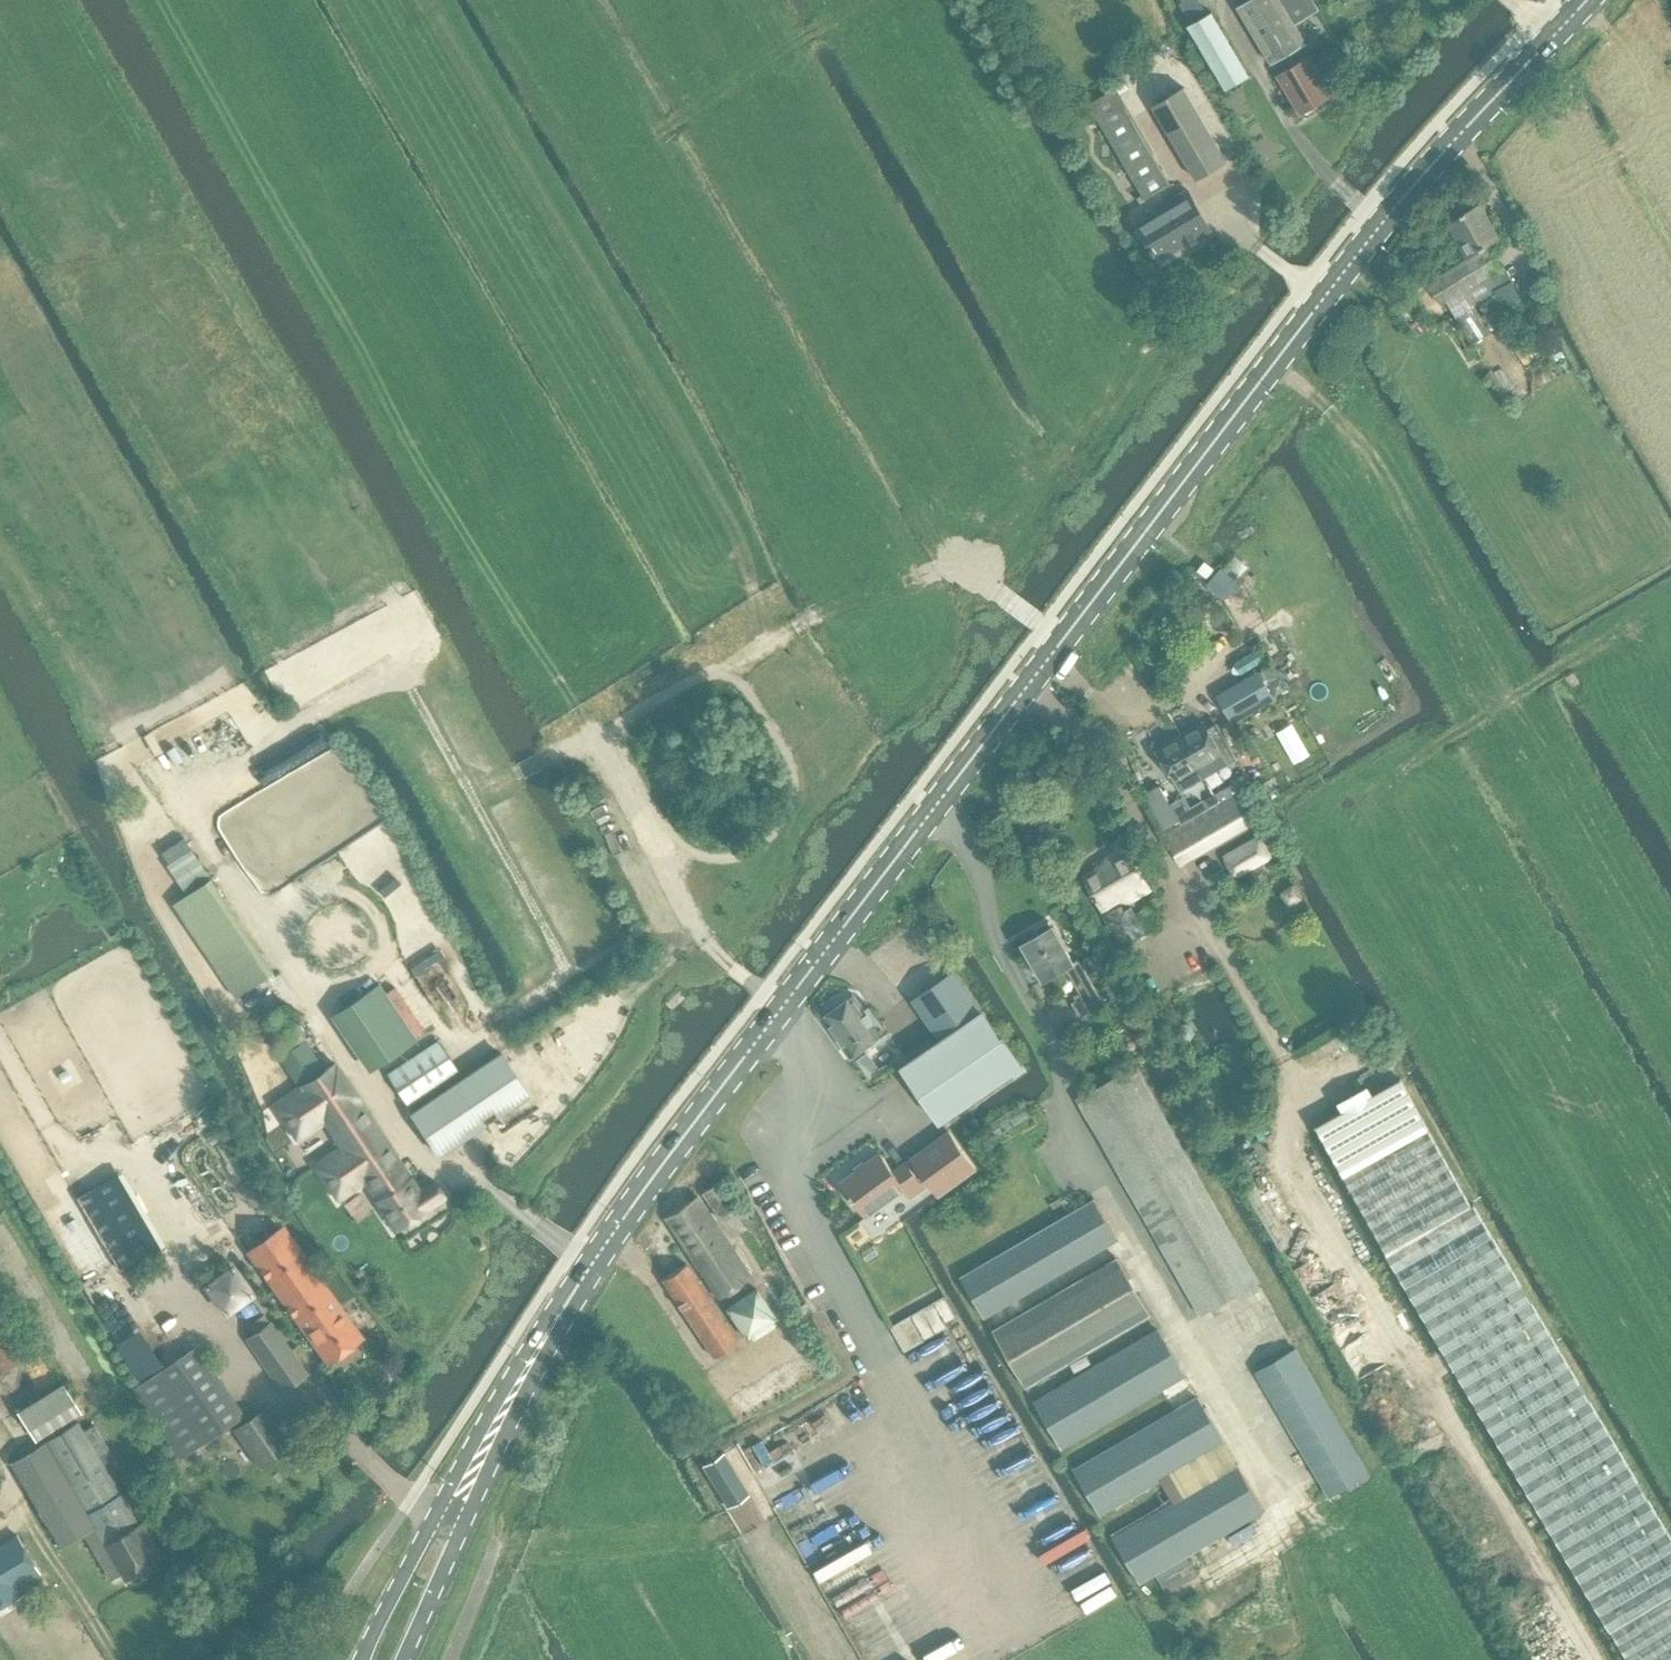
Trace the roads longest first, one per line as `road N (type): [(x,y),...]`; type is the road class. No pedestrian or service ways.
road 1 (primary): [(451,1517),(538,1350),(668,1156),(1381,223),(1587,0)]
road 2 (track): [(411,691),(567,972),(459,1044),(435,1029),(385,963),(316,1007)]
road 3 (track): [(730,666),(793,763),(799,790),(767,843),(742,857),(699,853),(669,828),(622,750)]
road 4 (track): [(693,924),(588,752),(543,758),(481,792)]
road 5 (track): [(600,764),(622,750),(626,731),(643,712),(816,618)]
road 6 (track): [(733,1524),(699,1538),(495,1547)]
road 7 (primary): [(451,1517),(424,1536),(359,1659)]
road 8 (primary): [(402,1659),(451,1548),(451,1517)]
road 9 (unclassified): [(495,1547),(449,1659)]

